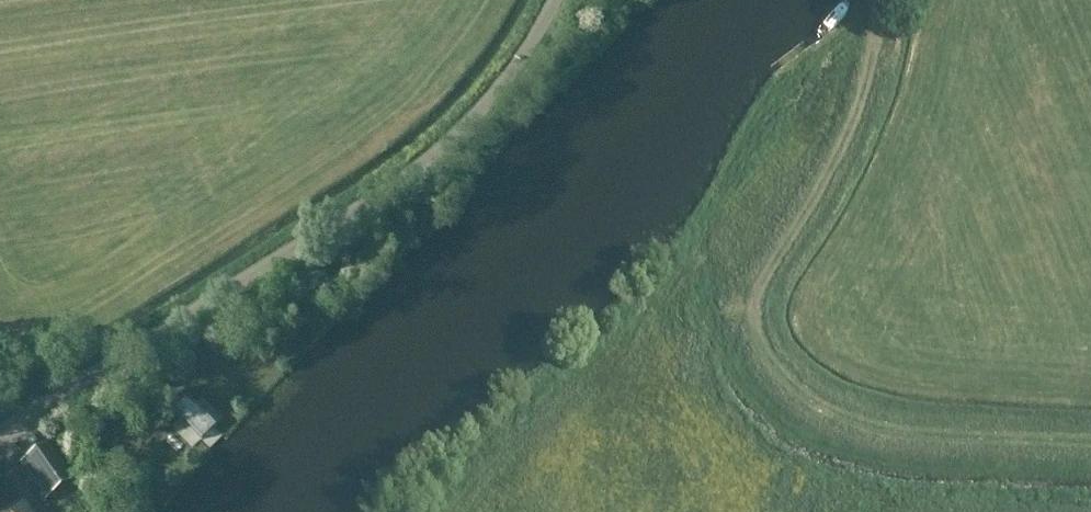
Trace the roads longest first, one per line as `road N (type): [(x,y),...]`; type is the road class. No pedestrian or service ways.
road 1 (tertiary): [(0,435),(418,167),(496,93),(554,0)]
road 2 (track): [(791,235),(860,99),(879,0)]

